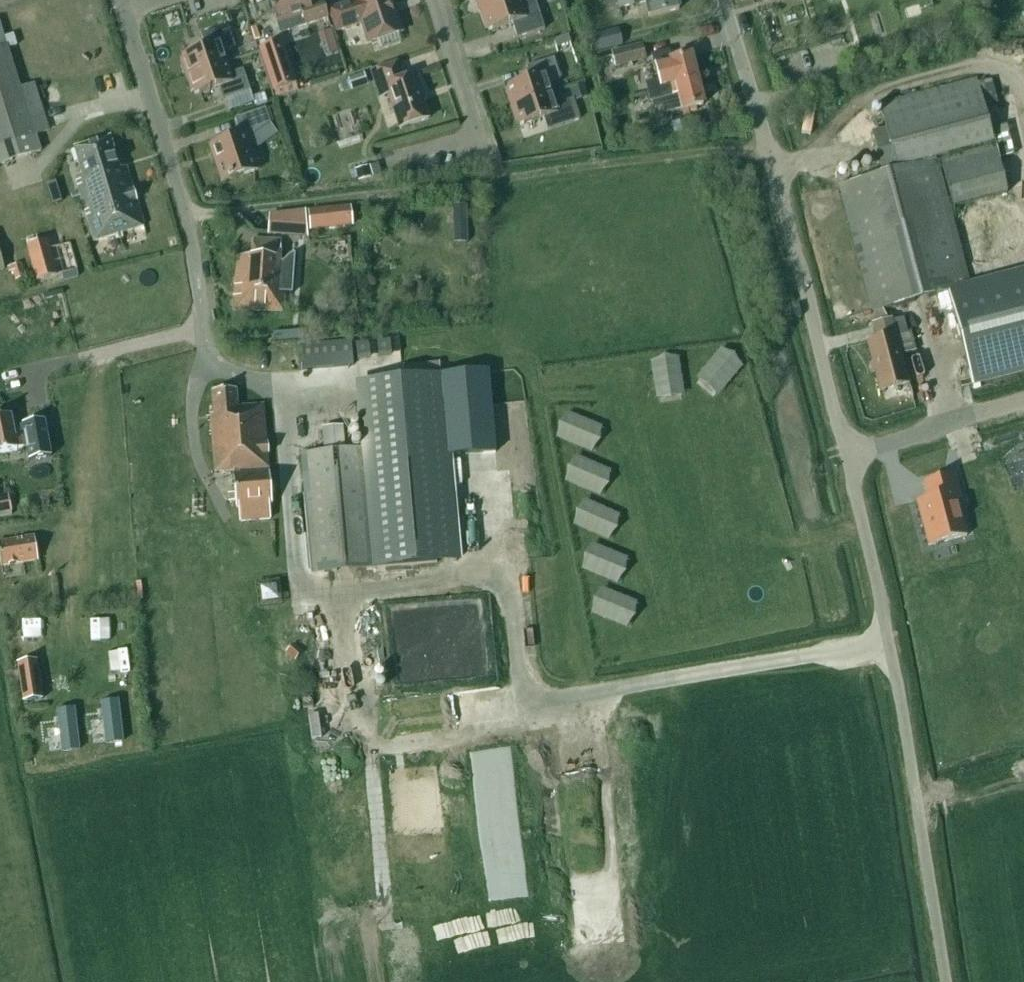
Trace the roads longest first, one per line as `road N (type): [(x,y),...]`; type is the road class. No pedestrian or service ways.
road 1 (track): [(768,149),(186,214)]
road 2 (unclassified): [(945,981),(903,717),(848,456)]
road 3 (residential): [(848,456),(725,0)]
road 4 (residential): [(207,342),(186,214),(123,13)]
road 5 (residential): [(407,157),(477,139),(433,0)]
road 6 (residential): [(1023,404),(848,456)]

